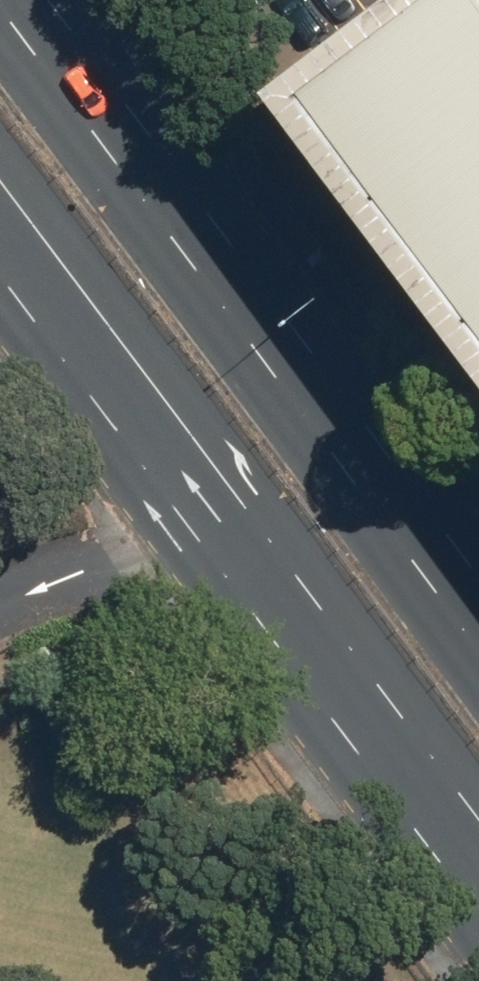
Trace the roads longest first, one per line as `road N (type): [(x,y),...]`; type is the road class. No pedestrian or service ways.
road 1 (primary): [(478,909),(0,246)]
road 2 (primary): [(28,0),(478,617)]

